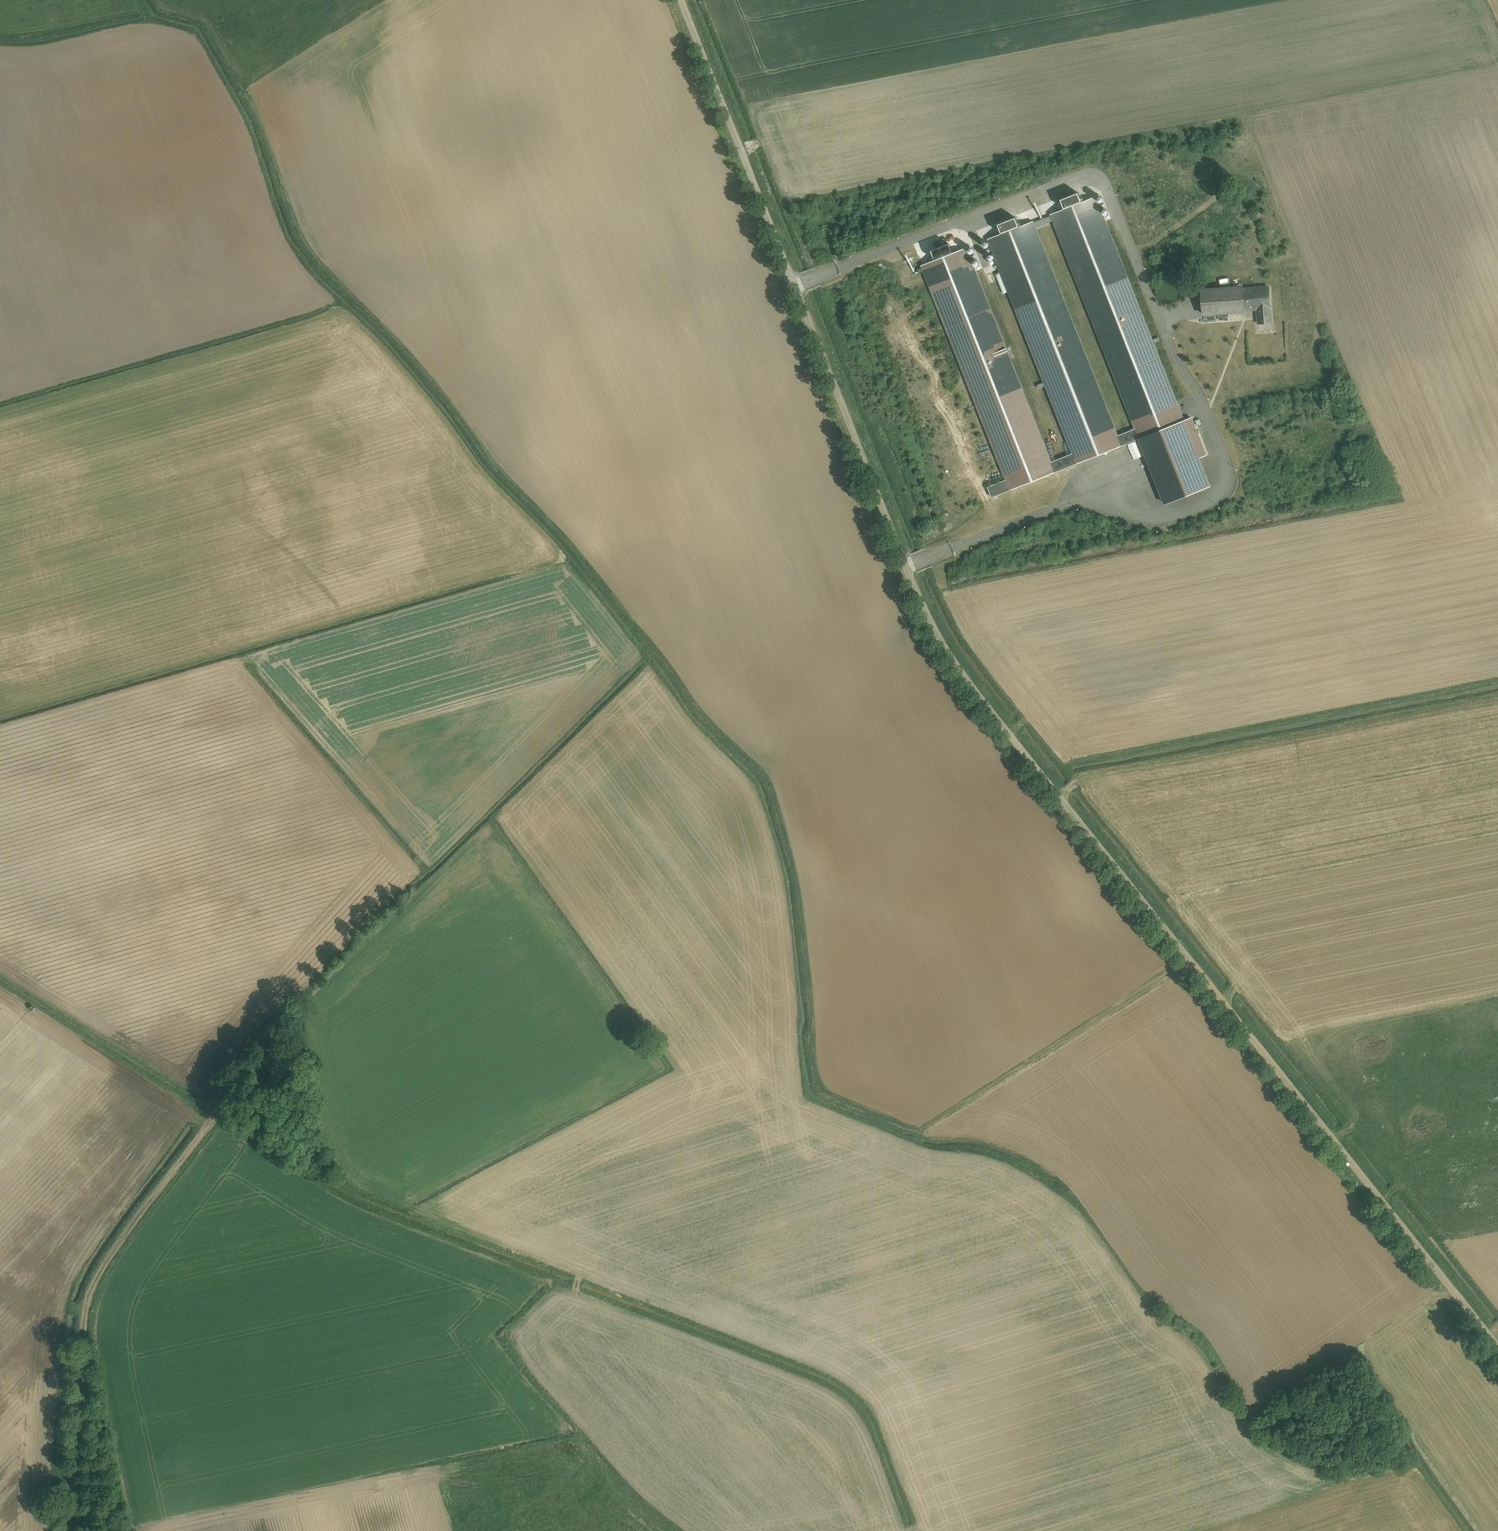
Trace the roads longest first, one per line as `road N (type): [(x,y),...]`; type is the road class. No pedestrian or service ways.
road 1 (unclassified): [(1497,1349),(967,677),(932,622),(679,0)]
road 2 (track): [(71,1530),(87,1305),(100,1272),(214,1116),(222,1085)]

